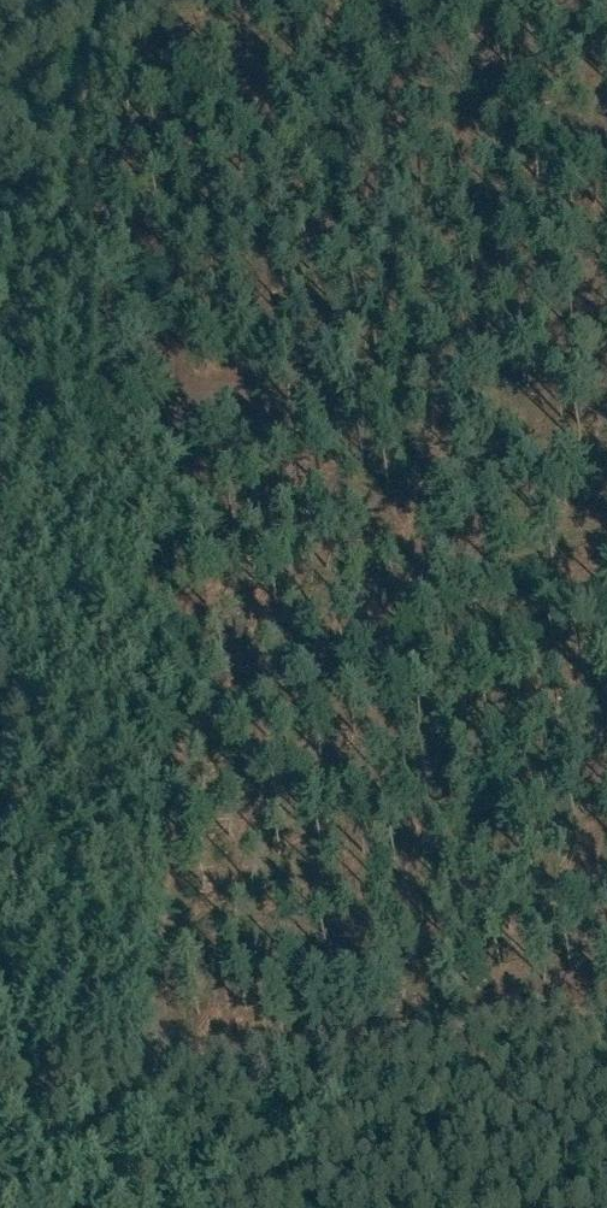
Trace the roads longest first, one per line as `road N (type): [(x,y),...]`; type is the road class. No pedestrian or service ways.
road 1 (track): [(148,1066),(183,885),(164,774),(165,632),(190,423),(430,383),(606,386)]
road 2 (track): [(190,423),(199,253),(256,55),(297,29),(563,0)]
road 3 (track): [(148,1066),(606,1030)]

